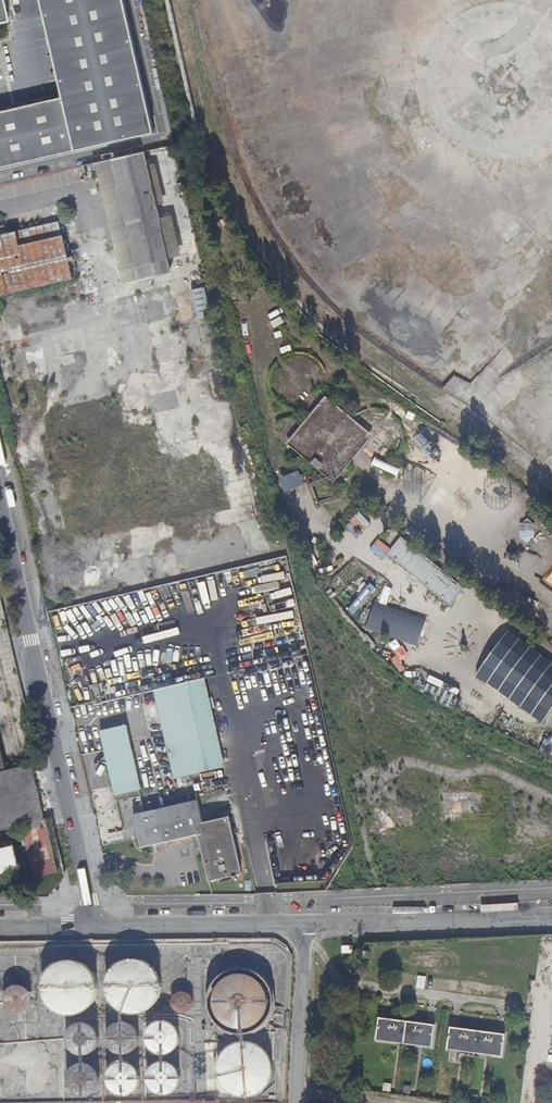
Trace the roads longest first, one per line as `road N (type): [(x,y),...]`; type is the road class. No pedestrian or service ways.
road 1 (unclassified): [(0,506),(98,930)]
road 2 (unclassified): [(306,926),(551,918)]
road 3 (unclassified): [(98,930),(306,926)]
road 4 (unclassified): [(306,926),(298,1102)]

